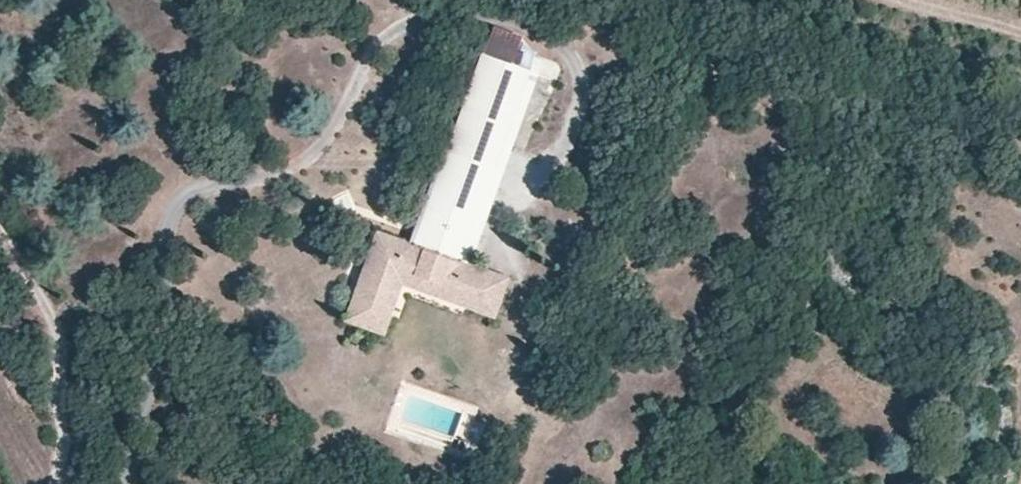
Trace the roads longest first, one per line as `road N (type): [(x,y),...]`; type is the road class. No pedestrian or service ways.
road 1 (track): [(132,483),(156,346),(165,220),(187,192),(307,157),(346,105),(380,36),(463,8),(540,26),(573,67),(576,101),(560,159),(520,183)]
road 2 (track): [(52,483),(59,451),(58,331),(0,238)]
road 3 (track): [(905,0),(1020,33)]

